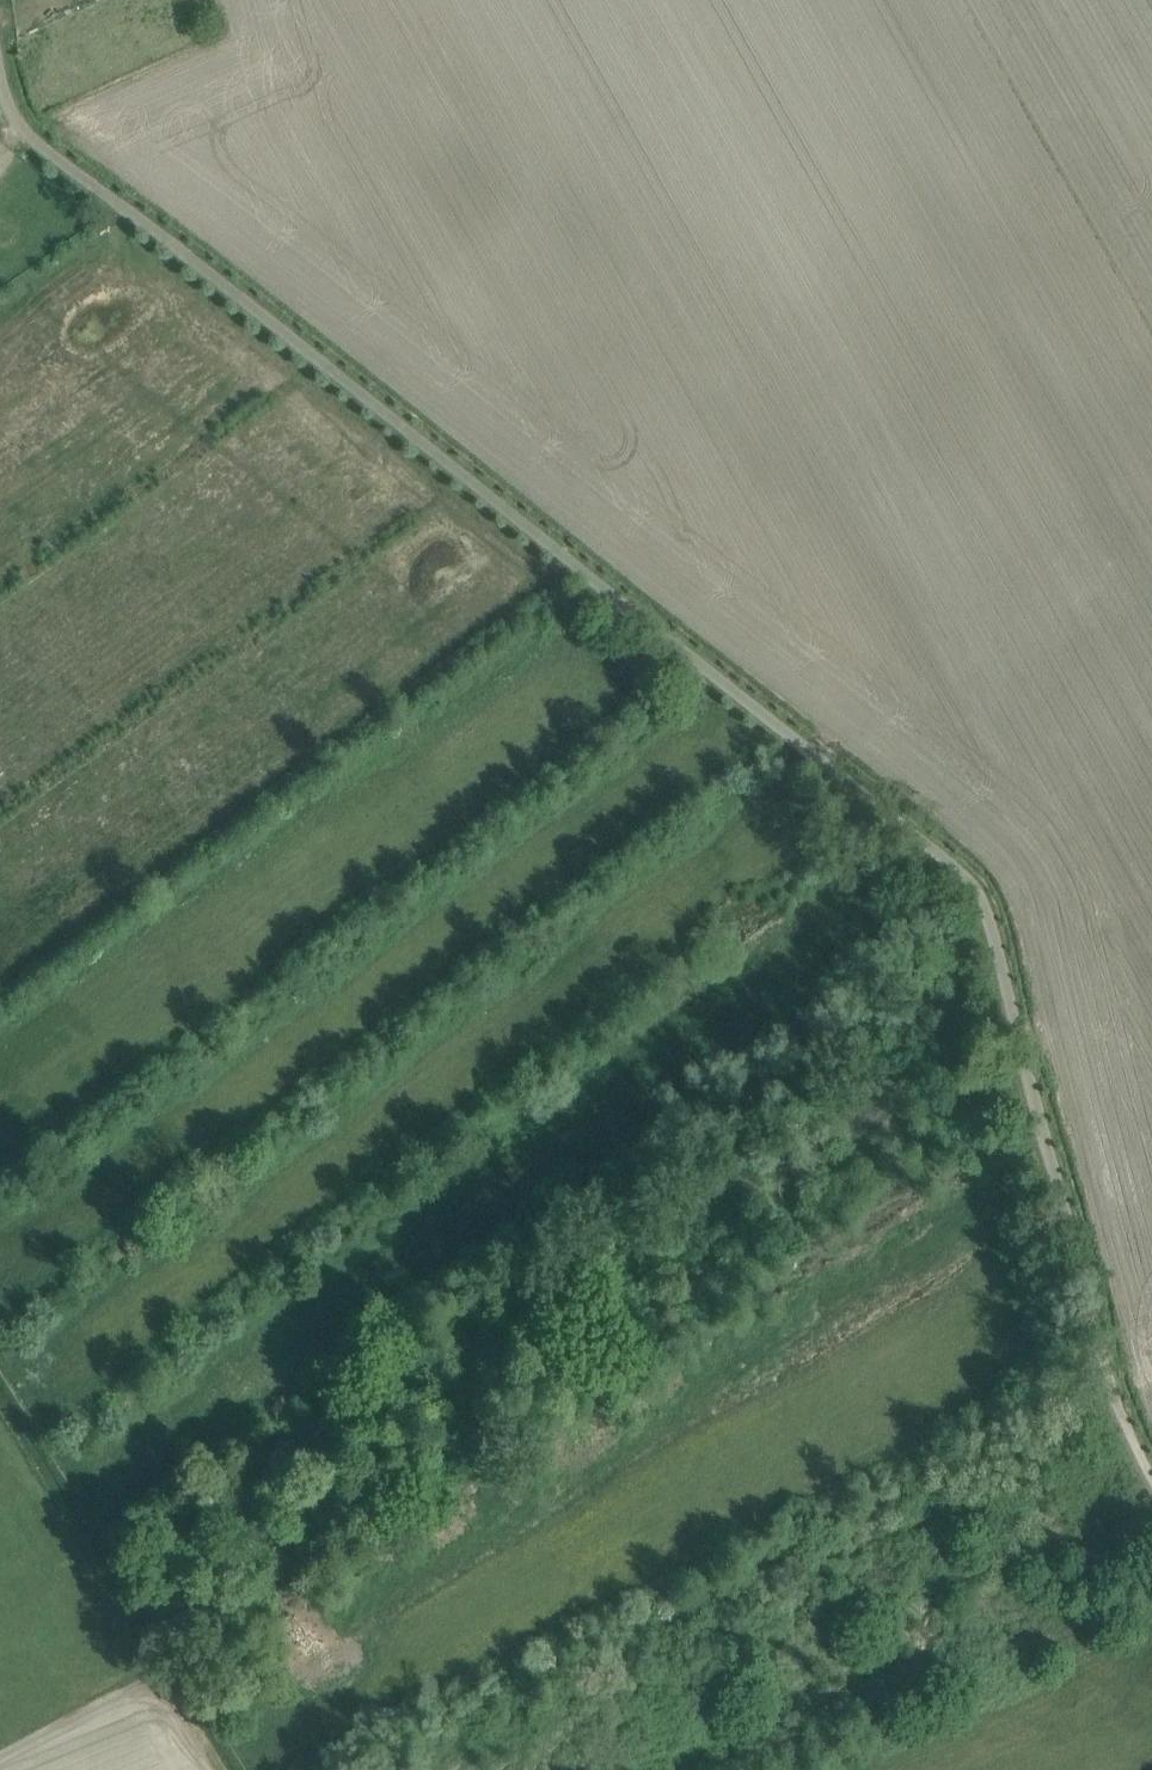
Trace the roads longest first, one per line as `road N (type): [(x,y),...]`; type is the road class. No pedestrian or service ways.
road 1 (unclassified): [(1151,1477),(1113,1394),(995,932),(976,889),(38,144),(10,110),(0,69)]

